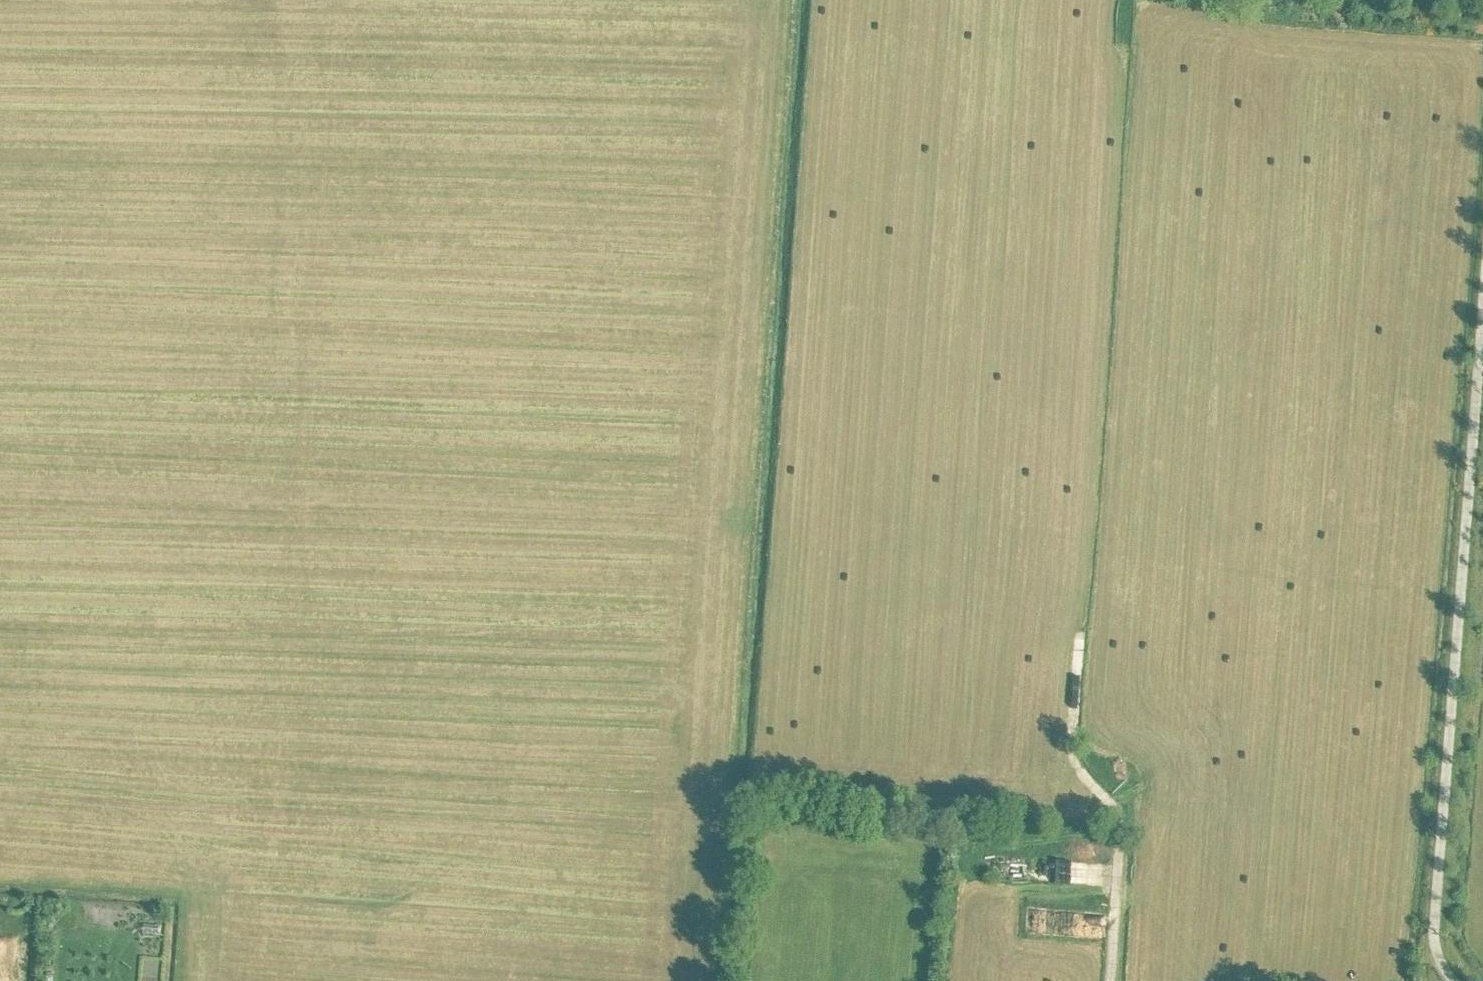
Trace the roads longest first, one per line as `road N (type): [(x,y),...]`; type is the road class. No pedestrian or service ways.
road 1 (unclassified): [(1450,980),(1430,950),(1482,295)]

